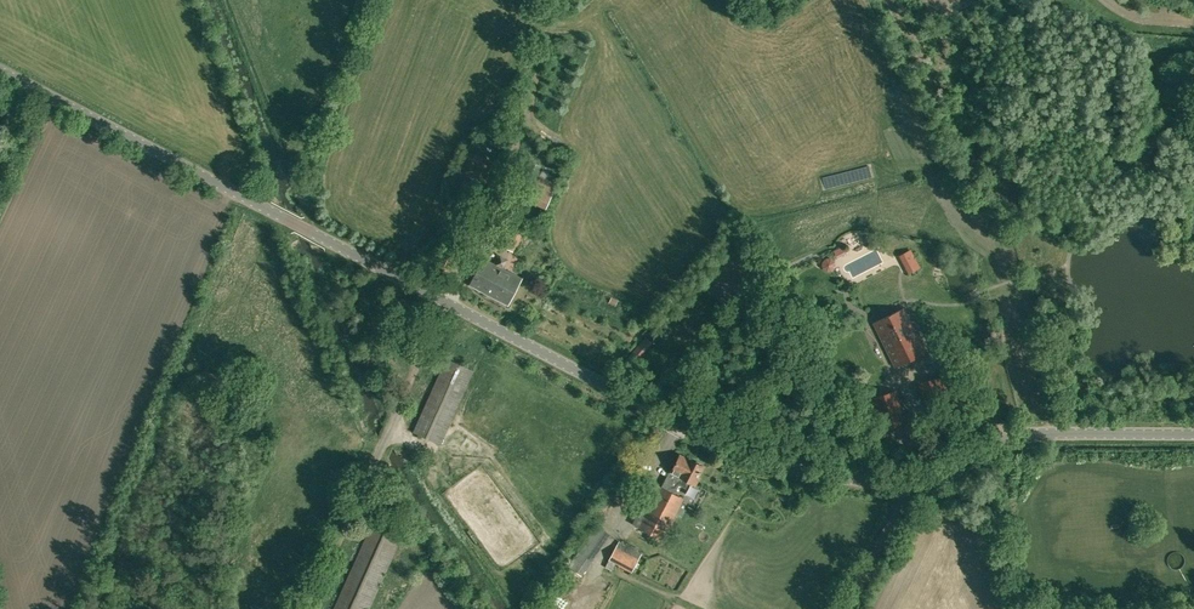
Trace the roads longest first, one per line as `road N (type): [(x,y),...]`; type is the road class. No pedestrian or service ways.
road 1 (tertiary): [(1193,435),(1018,438),(890,483),(753,459),(0,70)]
road 2 (track): [(302,608),(448,305)]
road 3 (track): [(910,480),(850,608)]

